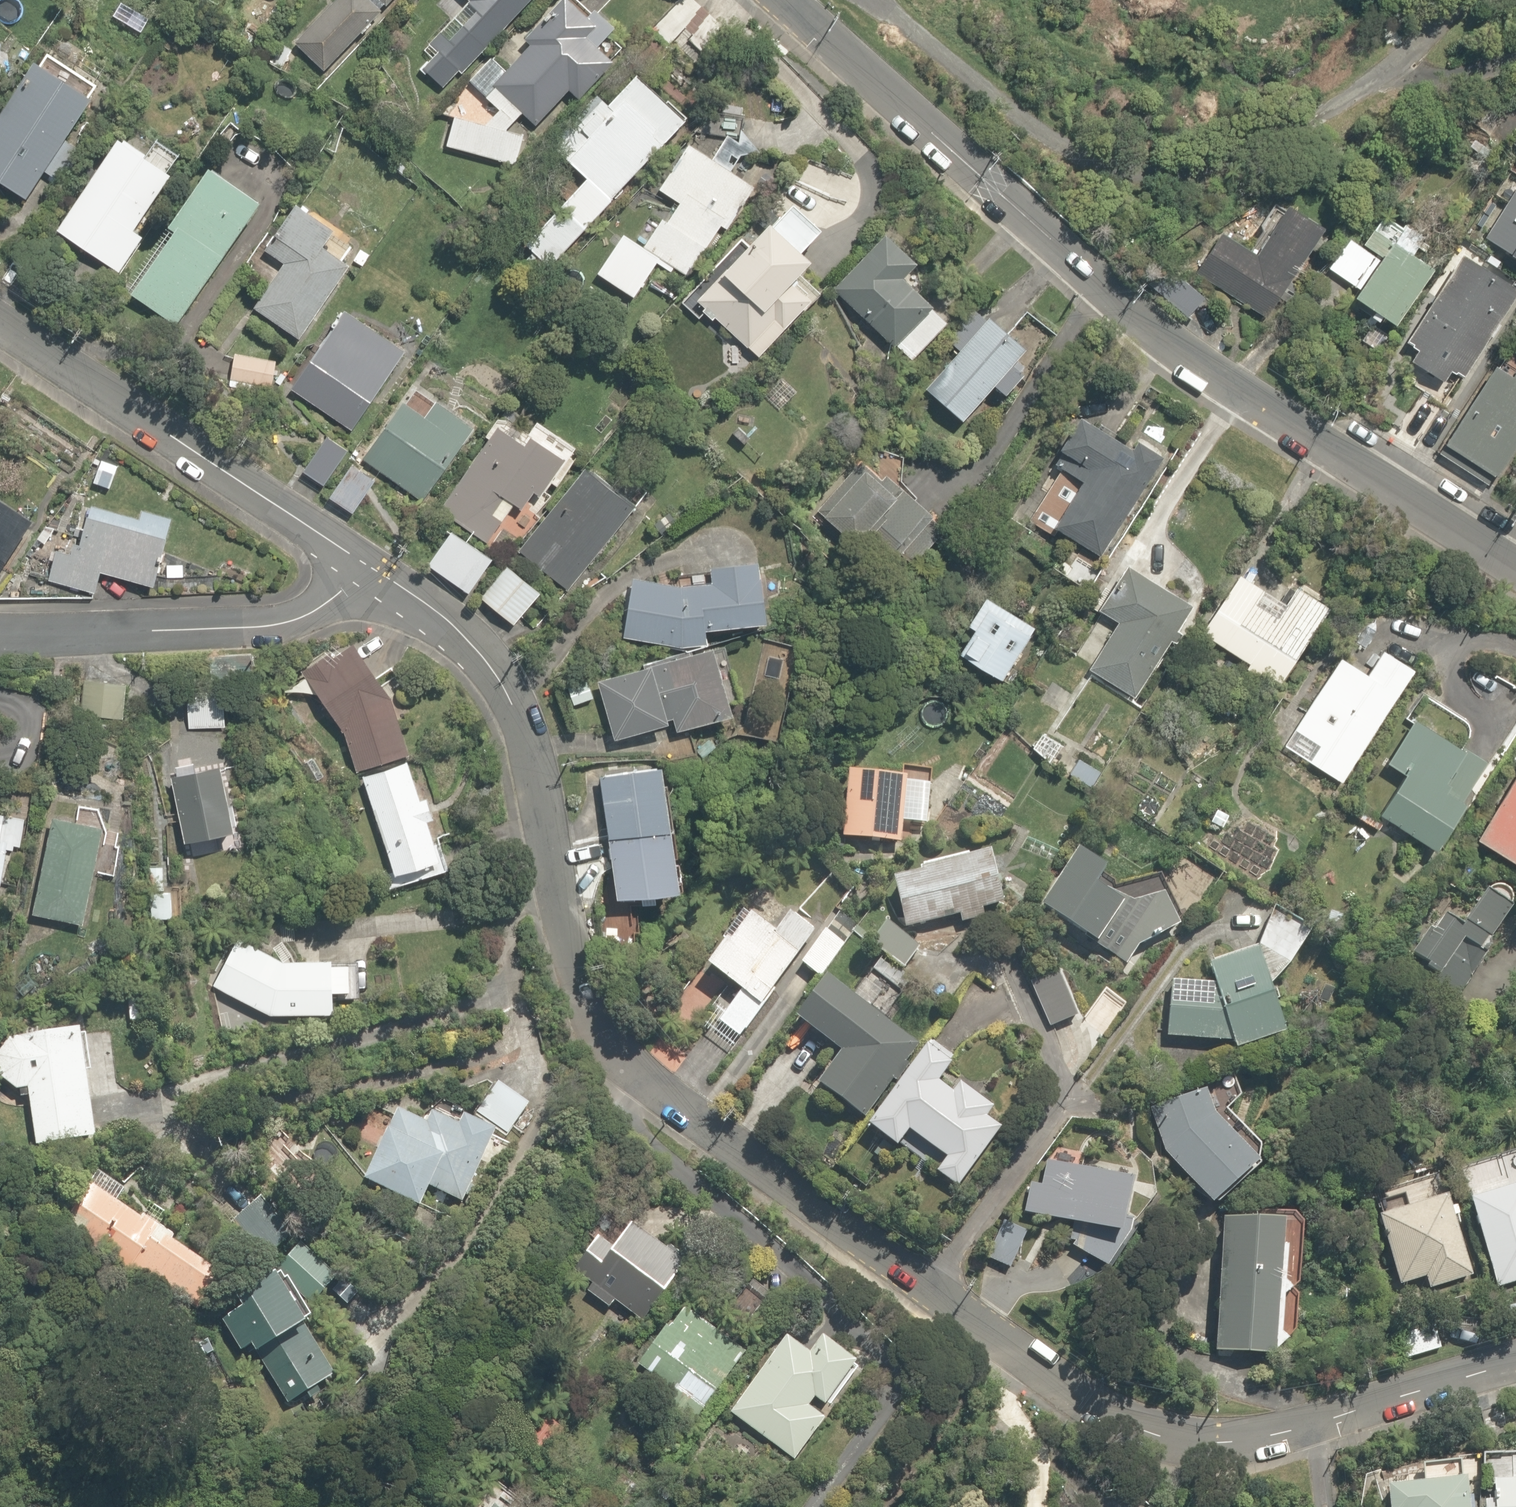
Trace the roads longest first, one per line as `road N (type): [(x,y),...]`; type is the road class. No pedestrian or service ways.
road 1 (residential): [(1515,1370),(1226,1441),(1129,1418),(1088,1399),(654,1089),(615,1051),(587,1003),(517,711),(489,665),(362,579)]
road 2 (residential): [(788,0),(1170,339),(1335,458),(1515,568)]
road 3 (residential): [(362,579),(0,330)]
road 4 (residential): [(0,634),(294,621),(362,579)]

